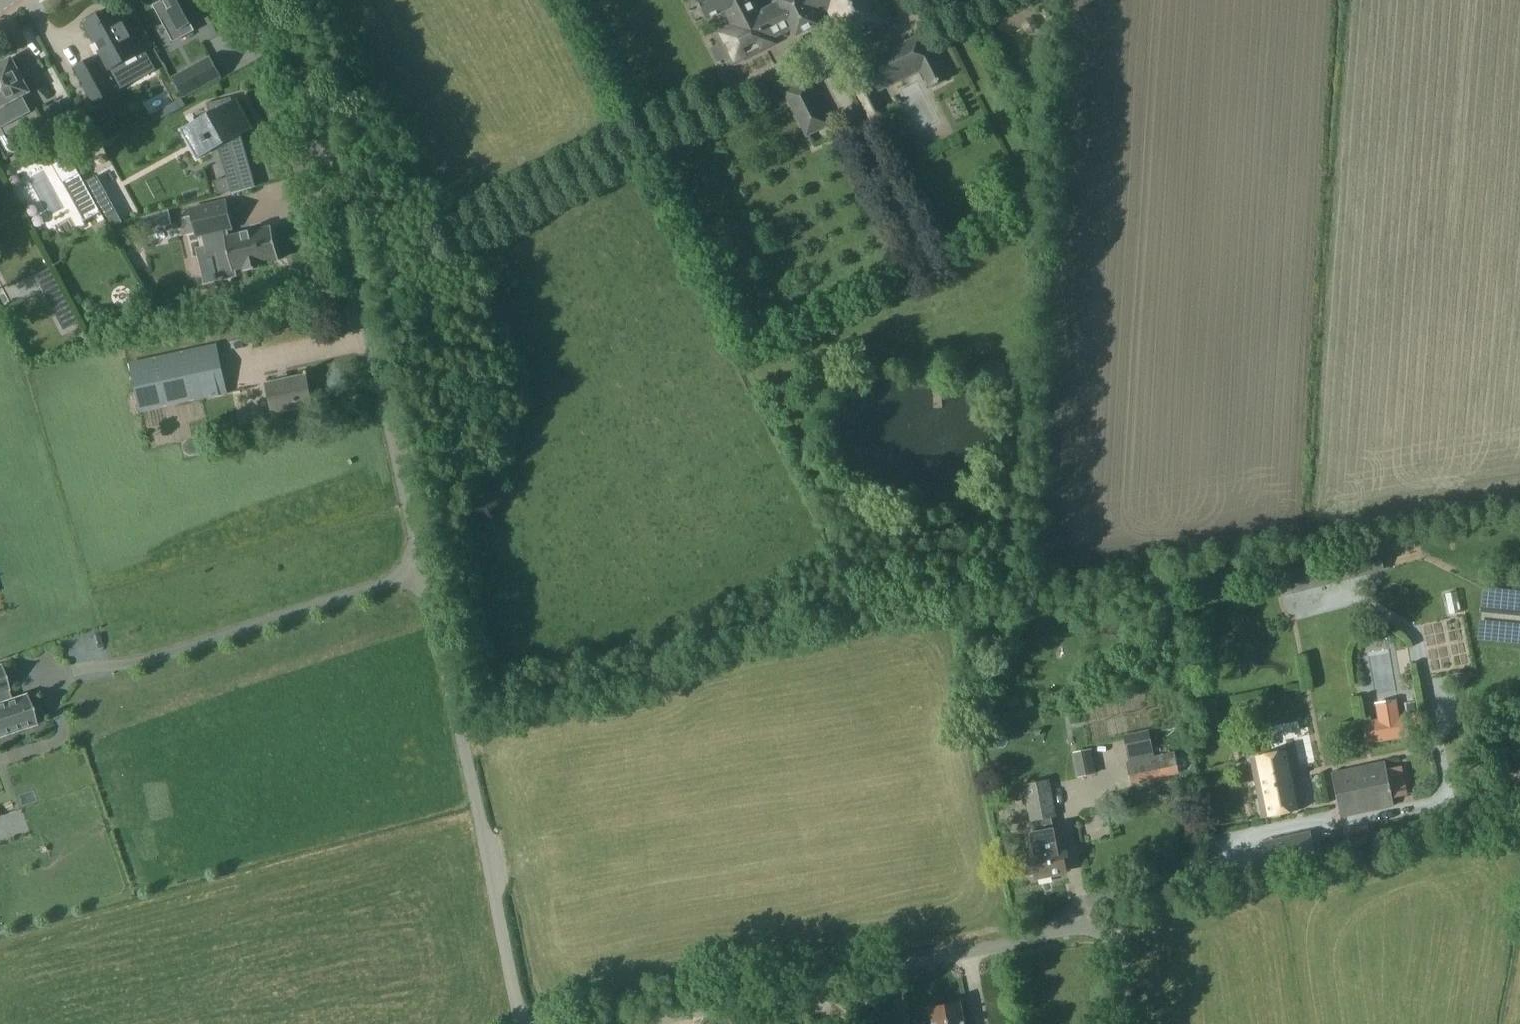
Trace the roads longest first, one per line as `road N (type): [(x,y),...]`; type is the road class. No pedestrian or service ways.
road 1 (unclassified): [(529,1023),(516,1002),(475,791),(319,125),(280,27),(256,0)]
road 2 (unclassified): [(1123,1023),(1113,954),(1080,936),(651,1023)]

